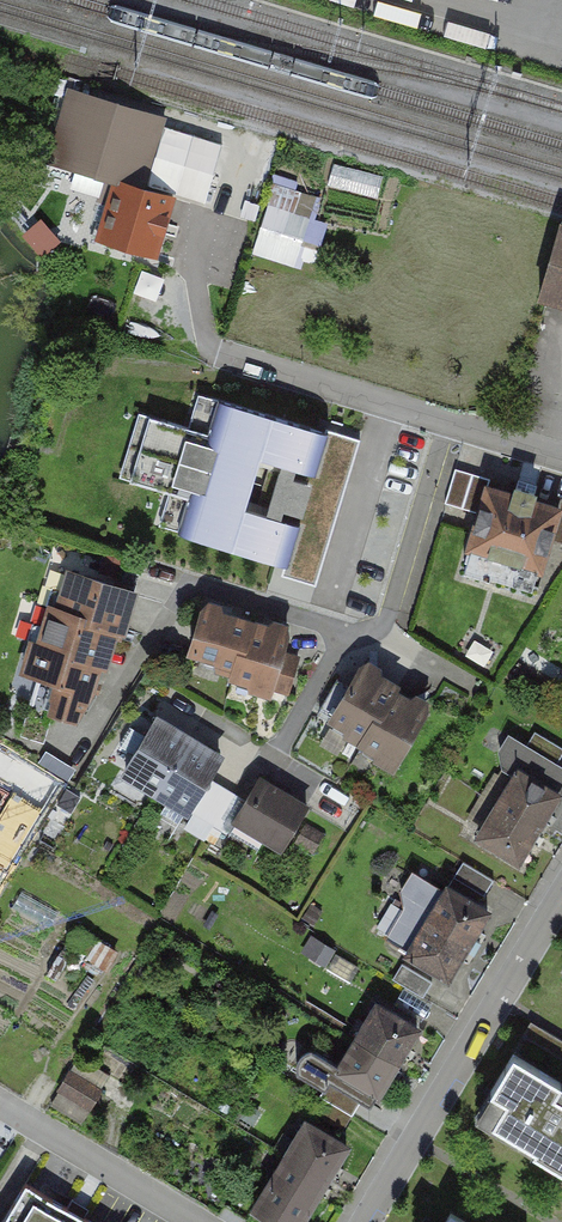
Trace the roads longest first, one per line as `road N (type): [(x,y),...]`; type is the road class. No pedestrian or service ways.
road 1 (residential): [(561,887),(355,1221)]
road 2 (residential): [(561,460),(215,358)]
road 3 (residential): [(188,1221),(0,1111)]

